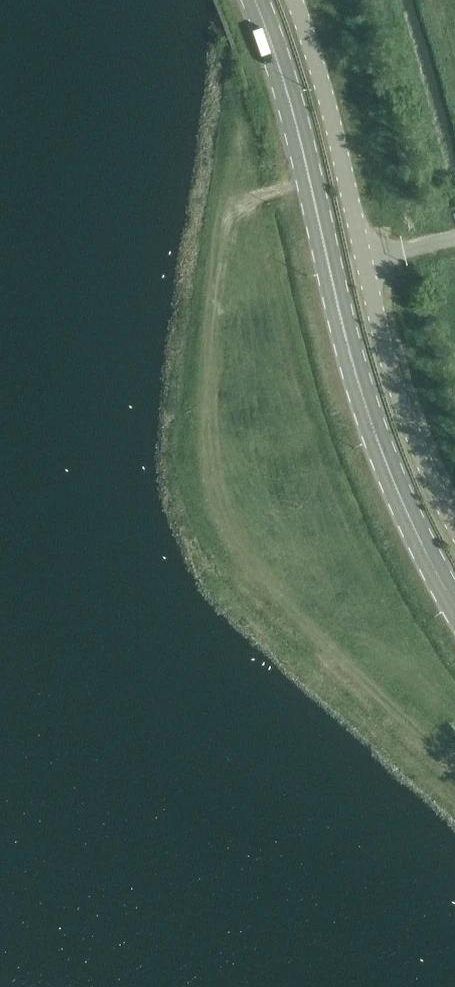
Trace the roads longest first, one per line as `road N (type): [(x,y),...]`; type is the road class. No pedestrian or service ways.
road 1 (track): [(311,183),(272,192),(248,208),(229,241),(210,373),(208,442),(220,525),(246,562),(454,760)]
road 2 (primary): [(454,605),(390,485),(353,369),(290,93),(255,0)]
road 3 (unclassified): [(454,523),(389,354),(293,0)]

